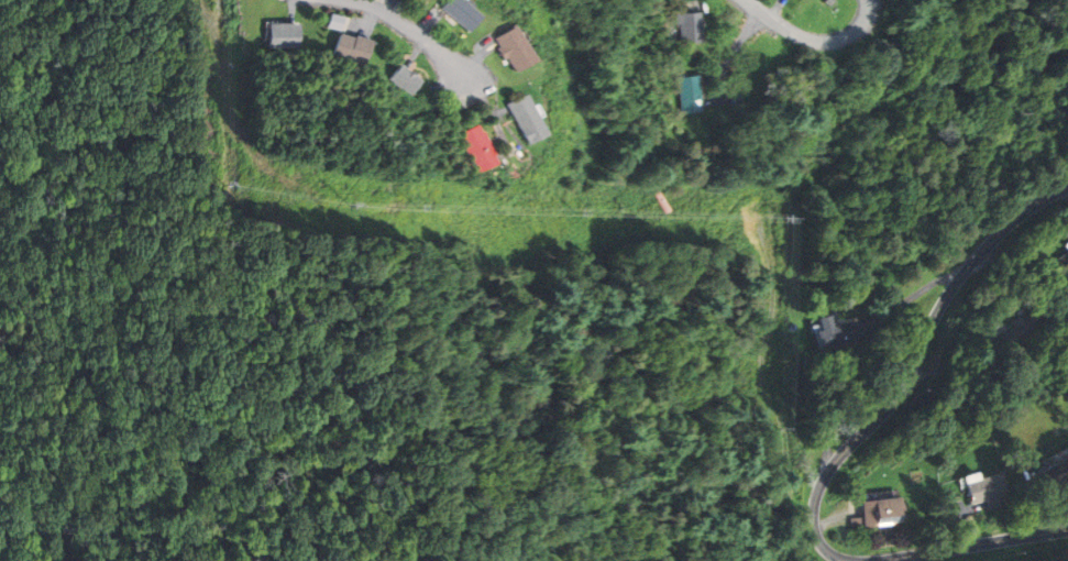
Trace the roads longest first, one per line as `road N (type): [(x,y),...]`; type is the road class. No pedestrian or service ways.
road 1 (residential): [(1067,189),(1023,215),(957,285),(903,393),(827,477),(816,524),(821,542),(840,560)]
road 2 (track): [(816,524),(791,488),(784,422),(763,383),(775,272),(764,206)]
road 3 (residential): [(879,560),(1067,531)]
road 4 (track): [(220,0),(223,176)]
road 5 (residential): [(745,0),(797,35),(833,42),(858,31),(869,0)]
road 6 (residential): [(467,79),(420,35),(355,0)]

